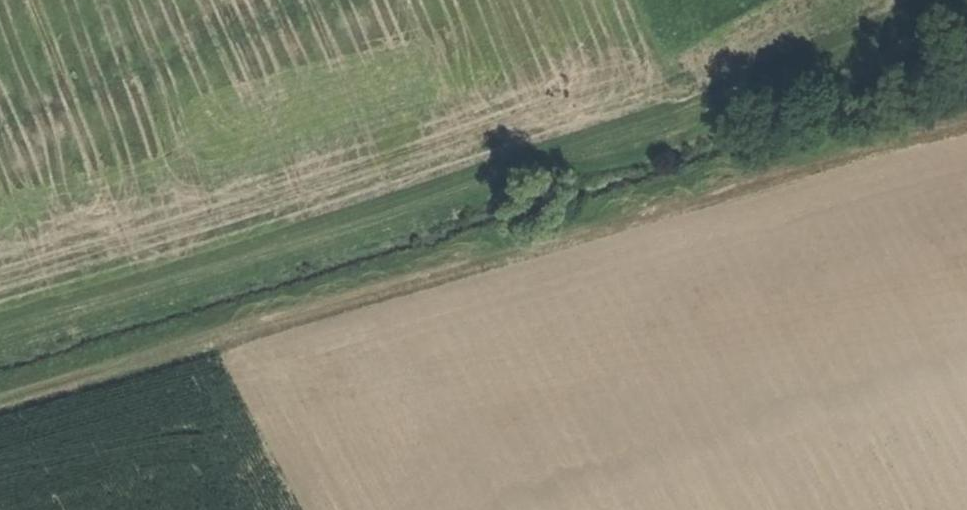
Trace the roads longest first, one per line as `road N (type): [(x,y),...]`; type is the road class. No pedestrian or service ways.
road 1 (track): [(0,400),(966,126)]
road 2 (track): [(898,0),(826,46),(670,117),(0,325)]

